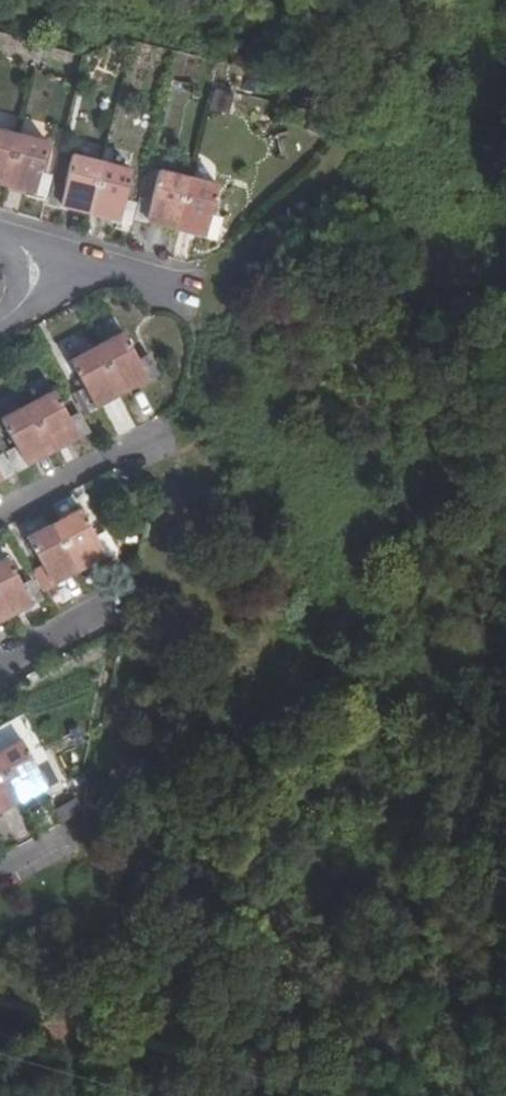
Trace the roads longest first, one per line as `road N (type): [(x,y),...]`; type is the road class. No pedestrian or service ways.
road 1 (residential): [(147,437),(0,515)]
road 2 (residential): [(122,598),(0,664)]
road 3 (residential): [(60,255),(180,289)]

